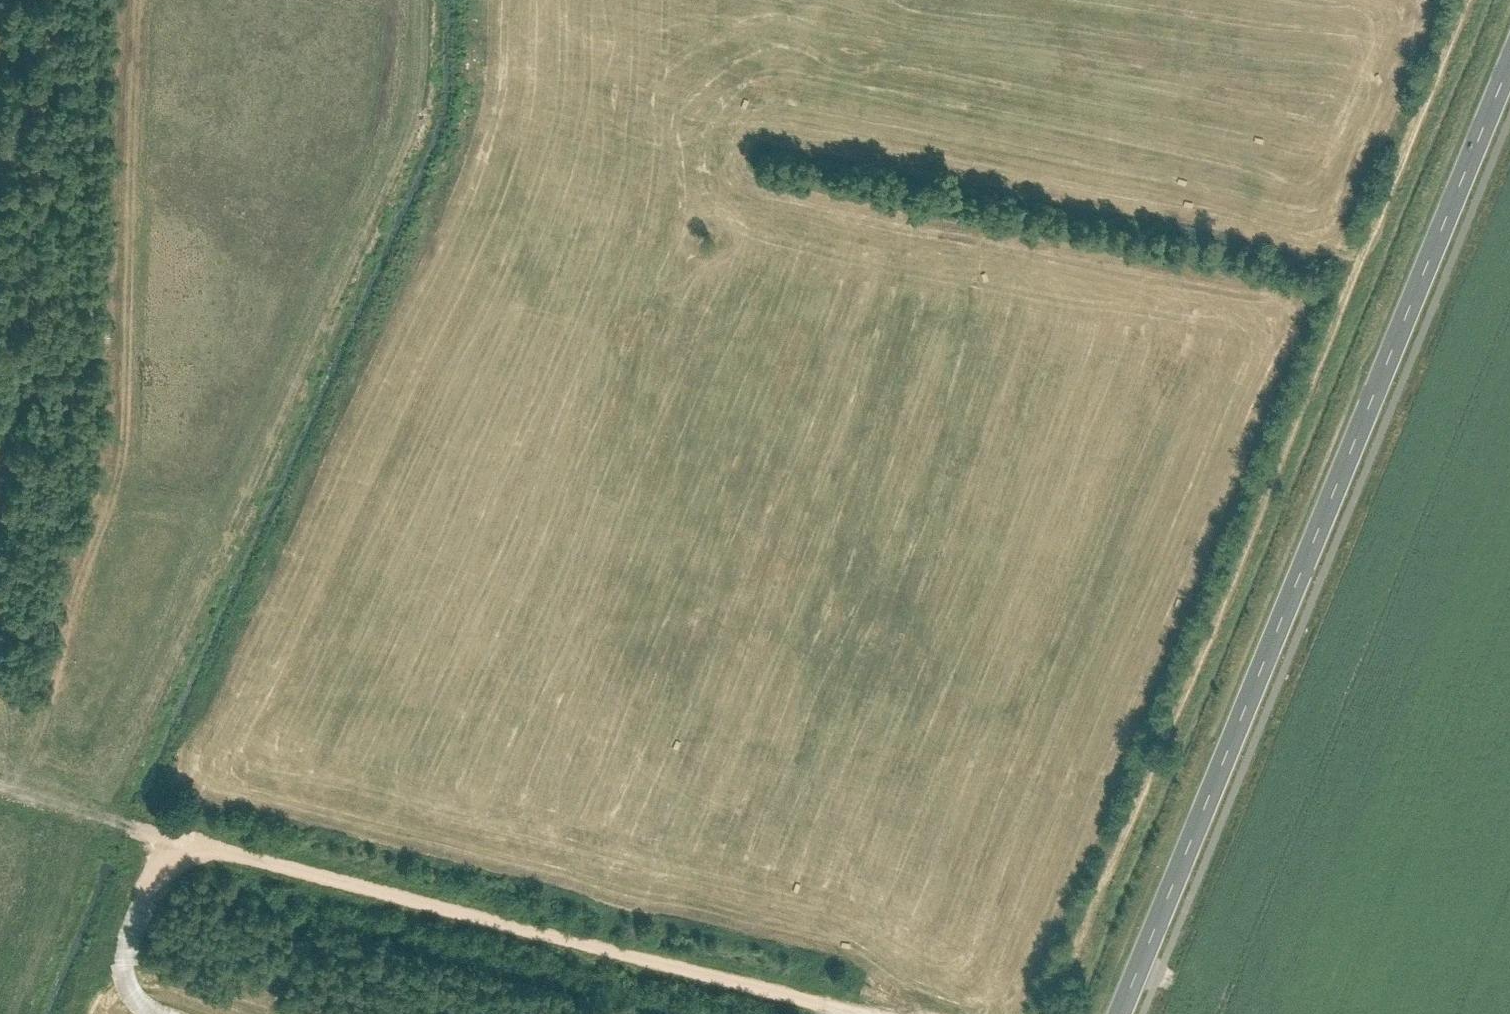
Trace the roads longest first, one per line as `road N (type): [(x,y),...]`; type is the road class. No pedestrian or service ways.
road 1 (tertiary): [(1119,1013),(1509,30)]
road 2 (track): [(0,787),(845,1013)]

